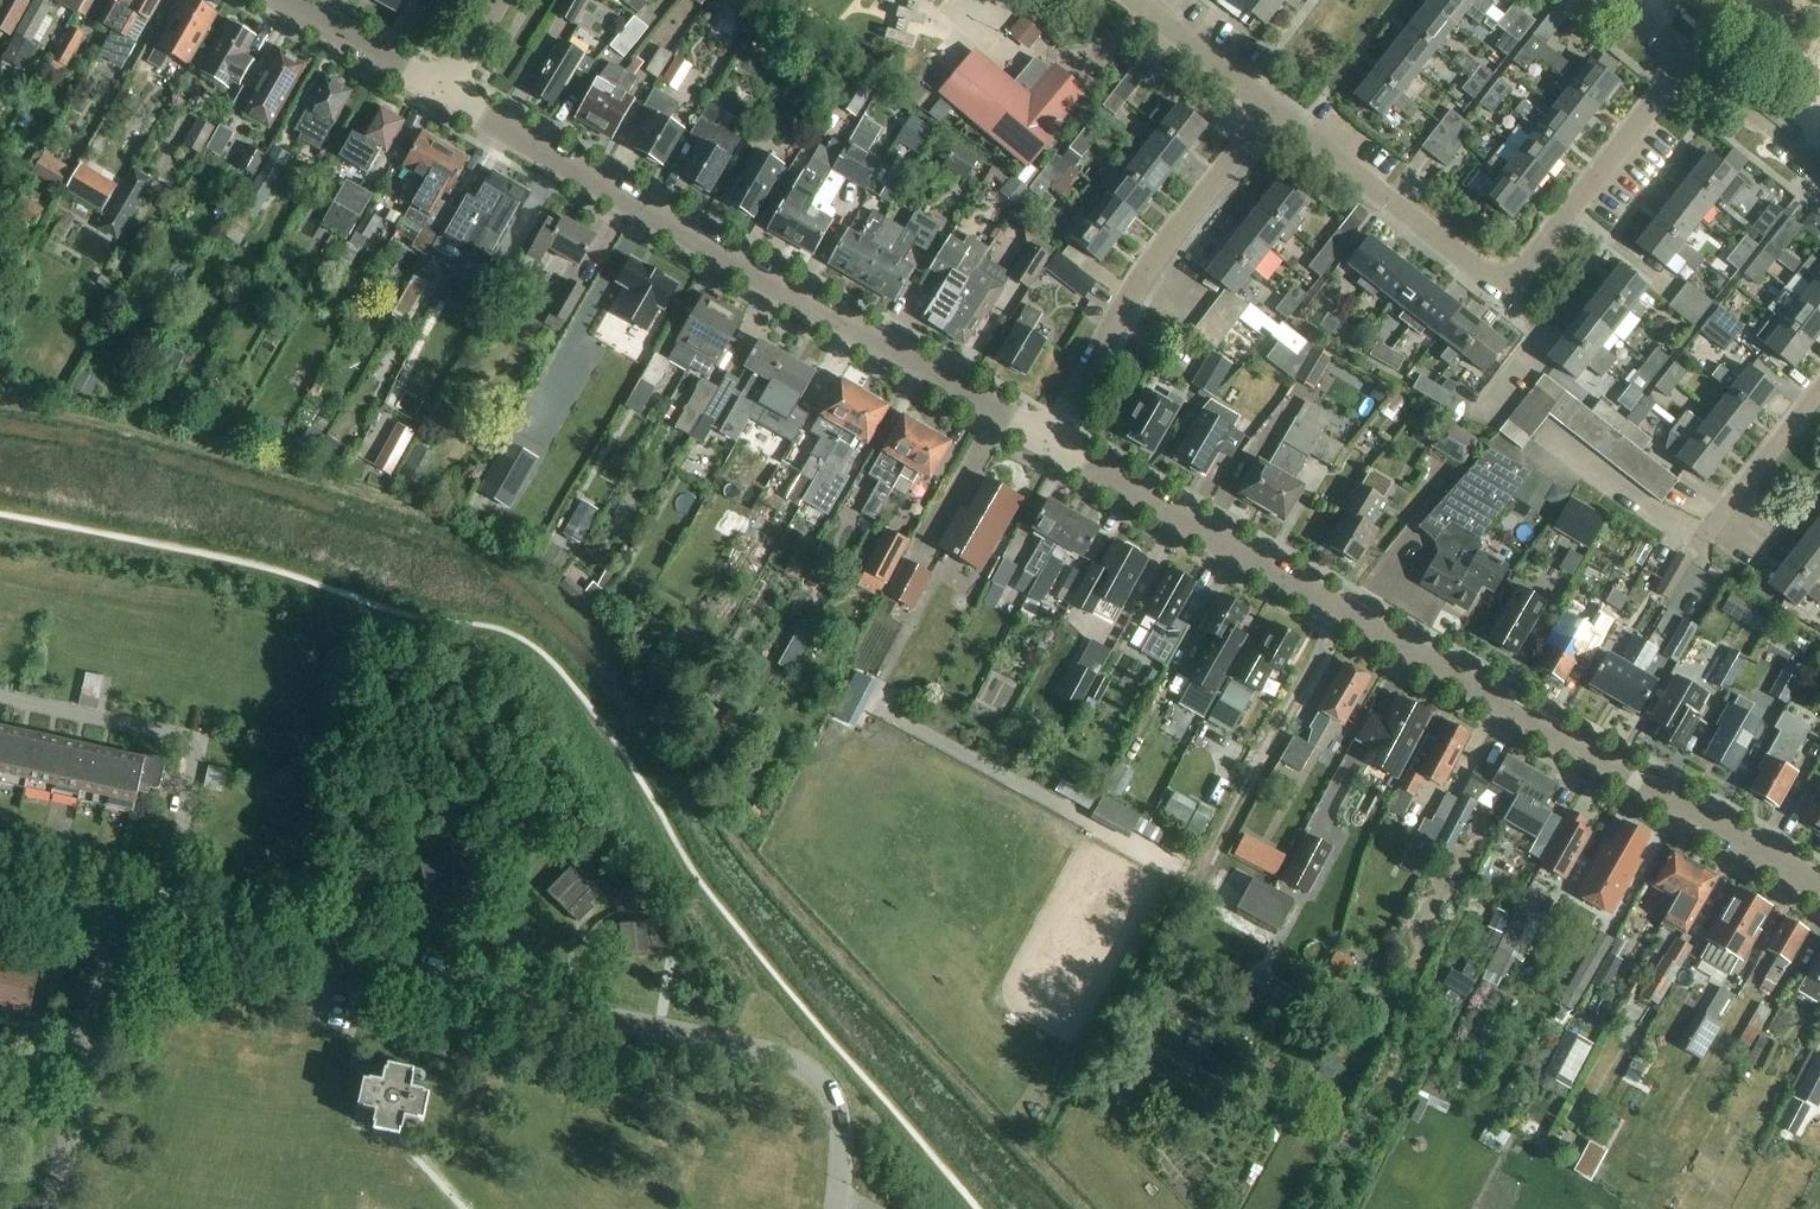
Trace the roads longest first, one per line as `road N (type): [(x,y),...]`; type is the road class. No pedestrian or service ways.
road 1 (tertiary): [(1819,887),(1049,440)]
road 2 (residential): [(161,918),(799,1064),(833,1092),(842,1114),(836,1208)]
road 3 (tertiary): [(1049,440),(444,91)]
road 4 (residential): [(1272,111),(1491,280),(1509,282),(1689,61)]
road 5 (residential): [(1272,111),(1149,269),(1049,440)]
road 6 (residential): [(161,918),(194,761),(182,738),(0,698)]
road 7 (residential): [(115,912),(54,1208)]
road 8 (residential): [(1819,392),(1702,543)]
road 9 (tertiary): [(286,0),(444,91)]
road 10 (residential): [(1131,0),(1272,111)]
road 11 (unclassified): [(1689,61),(1819,165)]

